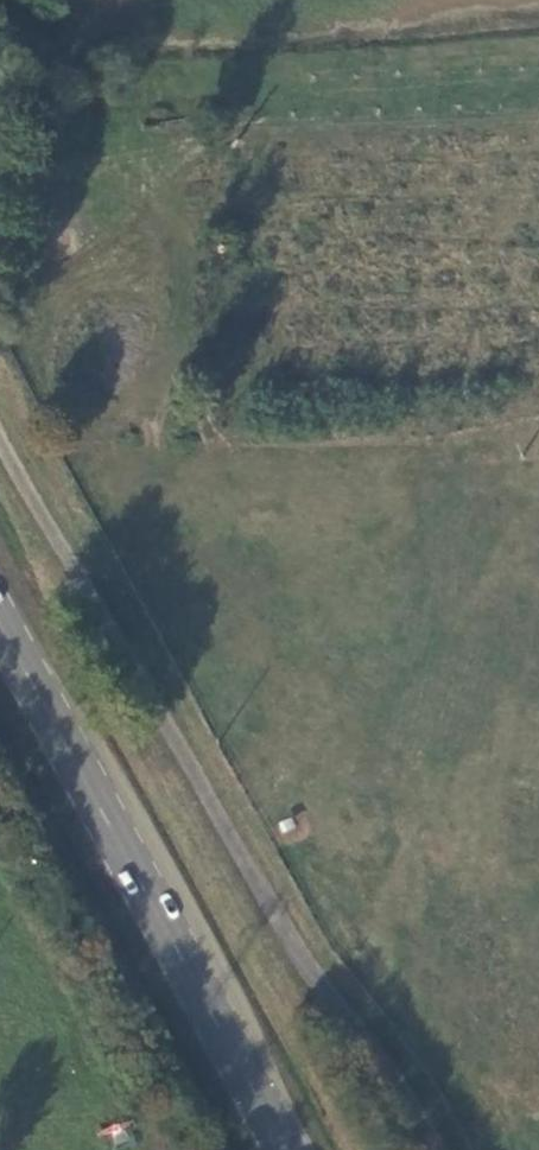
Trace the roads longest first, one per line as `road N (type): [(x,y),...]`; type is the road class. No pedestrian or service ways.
road 1 (unclassified): [(0,438),(248,891),(422,1149)]
road 2 (primary): [(284,1149),(0,626)]

